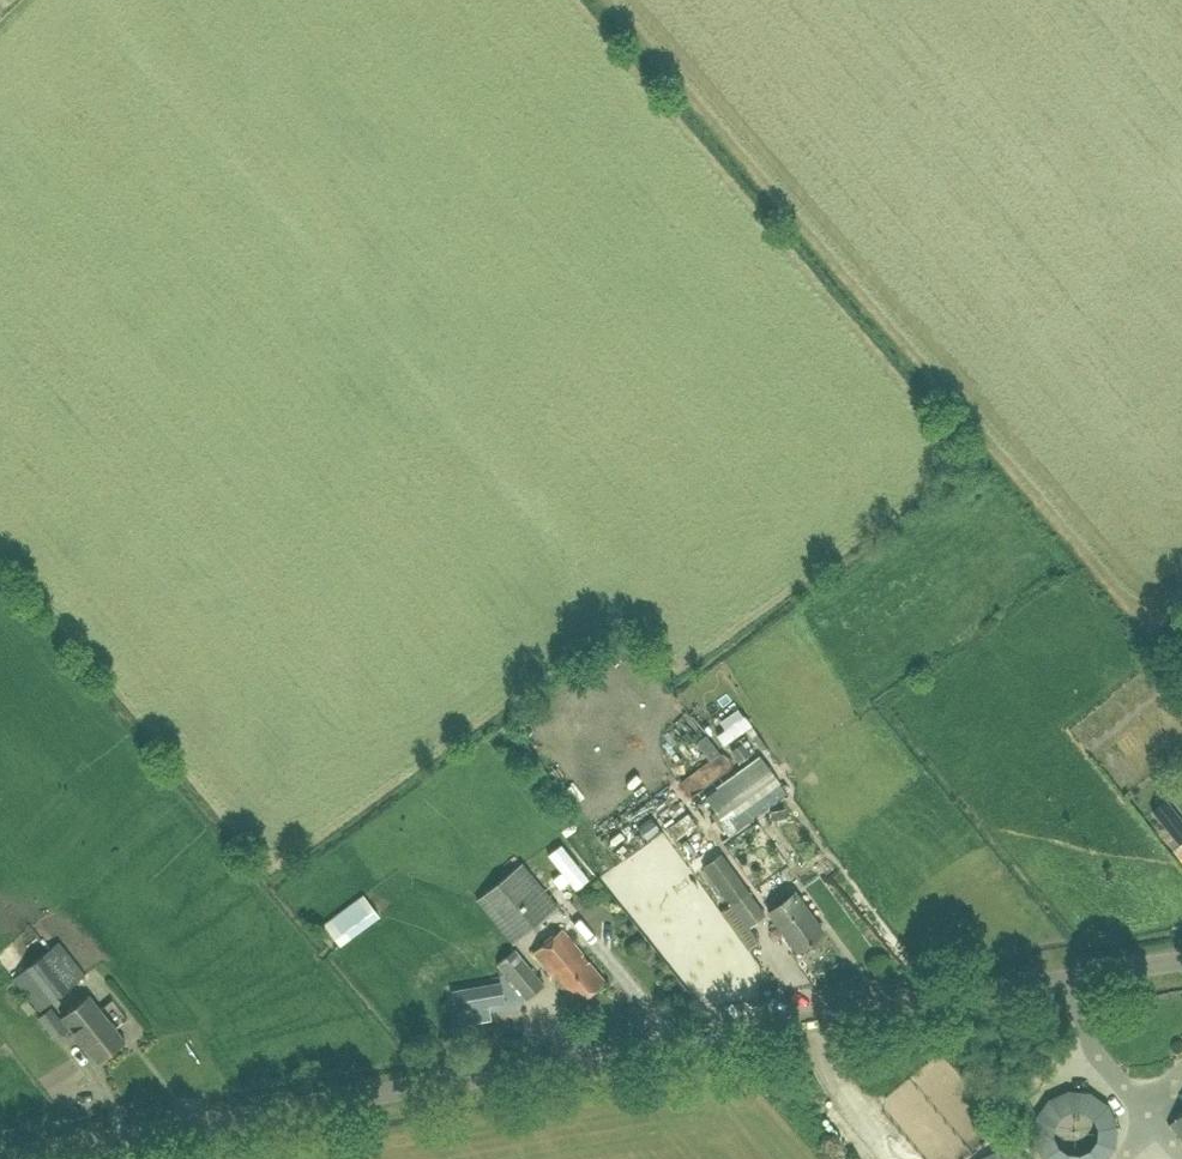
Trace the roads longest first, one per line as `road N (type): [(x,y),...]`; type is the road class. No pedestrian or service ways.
road 1 (unclassified): [(0,1158),(1181,959)]

